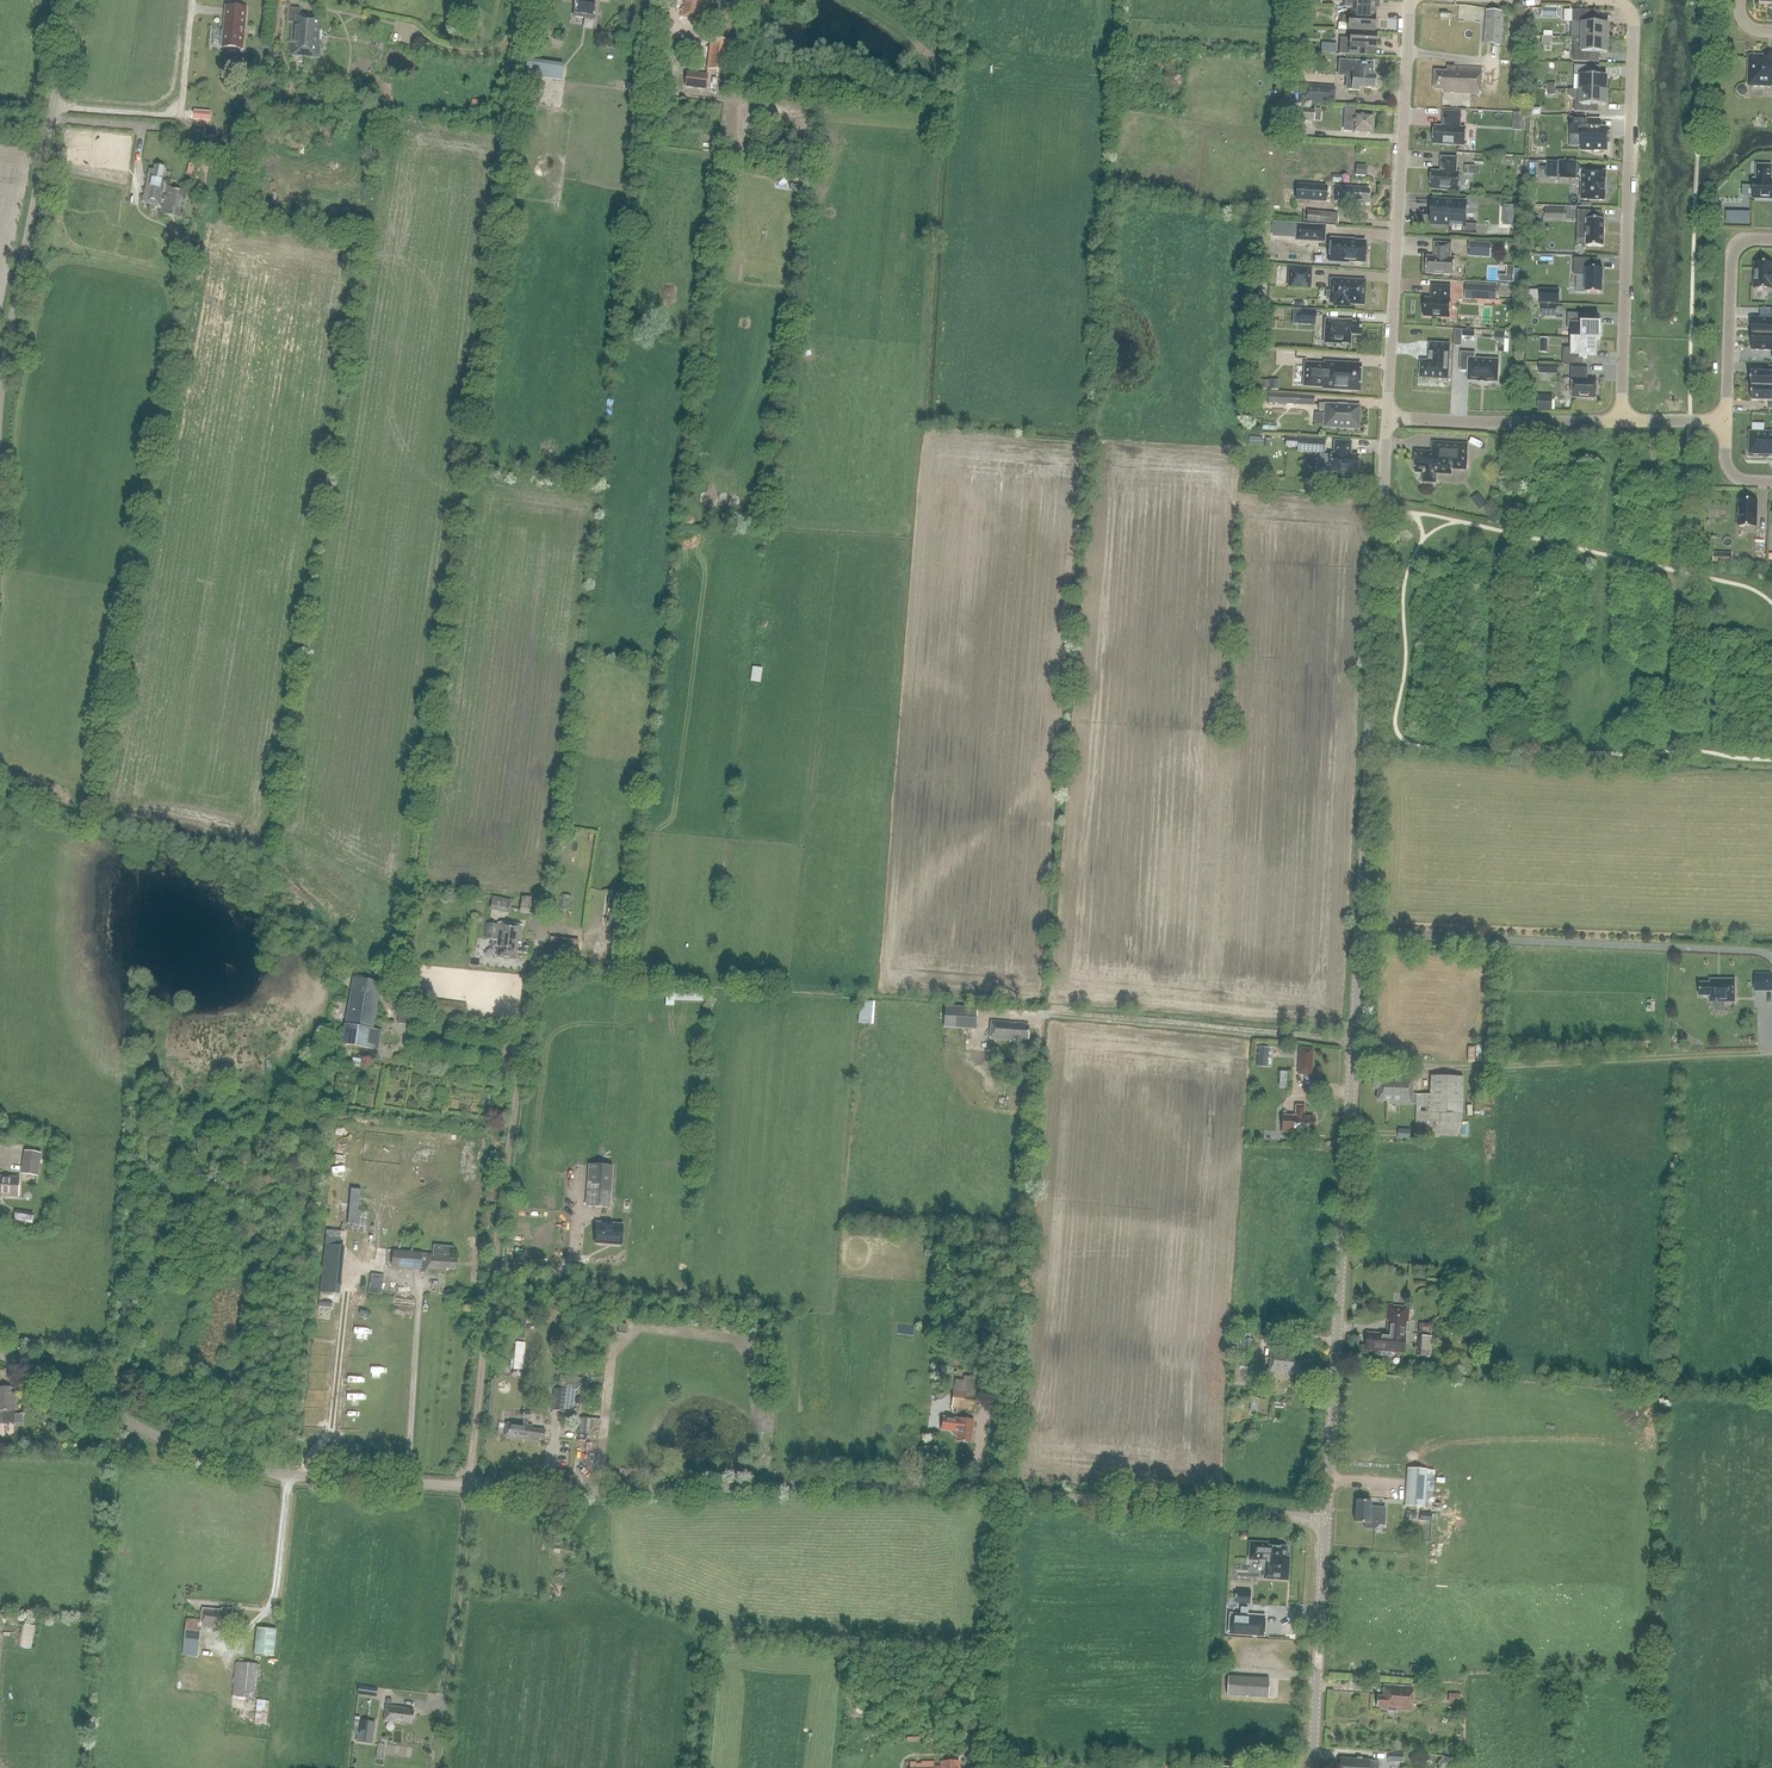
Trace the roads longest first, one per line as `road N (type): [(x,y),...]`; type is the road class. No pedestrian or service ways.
road 1 (unclassified): [(1325,1518),(920,1486),(583,1490),(289,1475),(202,1458),(0,1352)]
road 2 (tertiary): [(1325,1518),(1389,417)]
road 3 (residential): [(1617,0),(1634,17),(1620,420)]
road 4 (tertiary): [(1389,417),(1412,0)]
road 5 (unclassified): [(0,396),(73,0)]
road 6 (track): [(1354,1042),(1026,1010)]
road 7 (tertiary): [(1311,1767),(1325,1518)]
road 8 (residential): [(1389,417),(1620,420)]
road 9 (residential): [(1727,420),(1731,262),(1739,242),(1771,240)]

